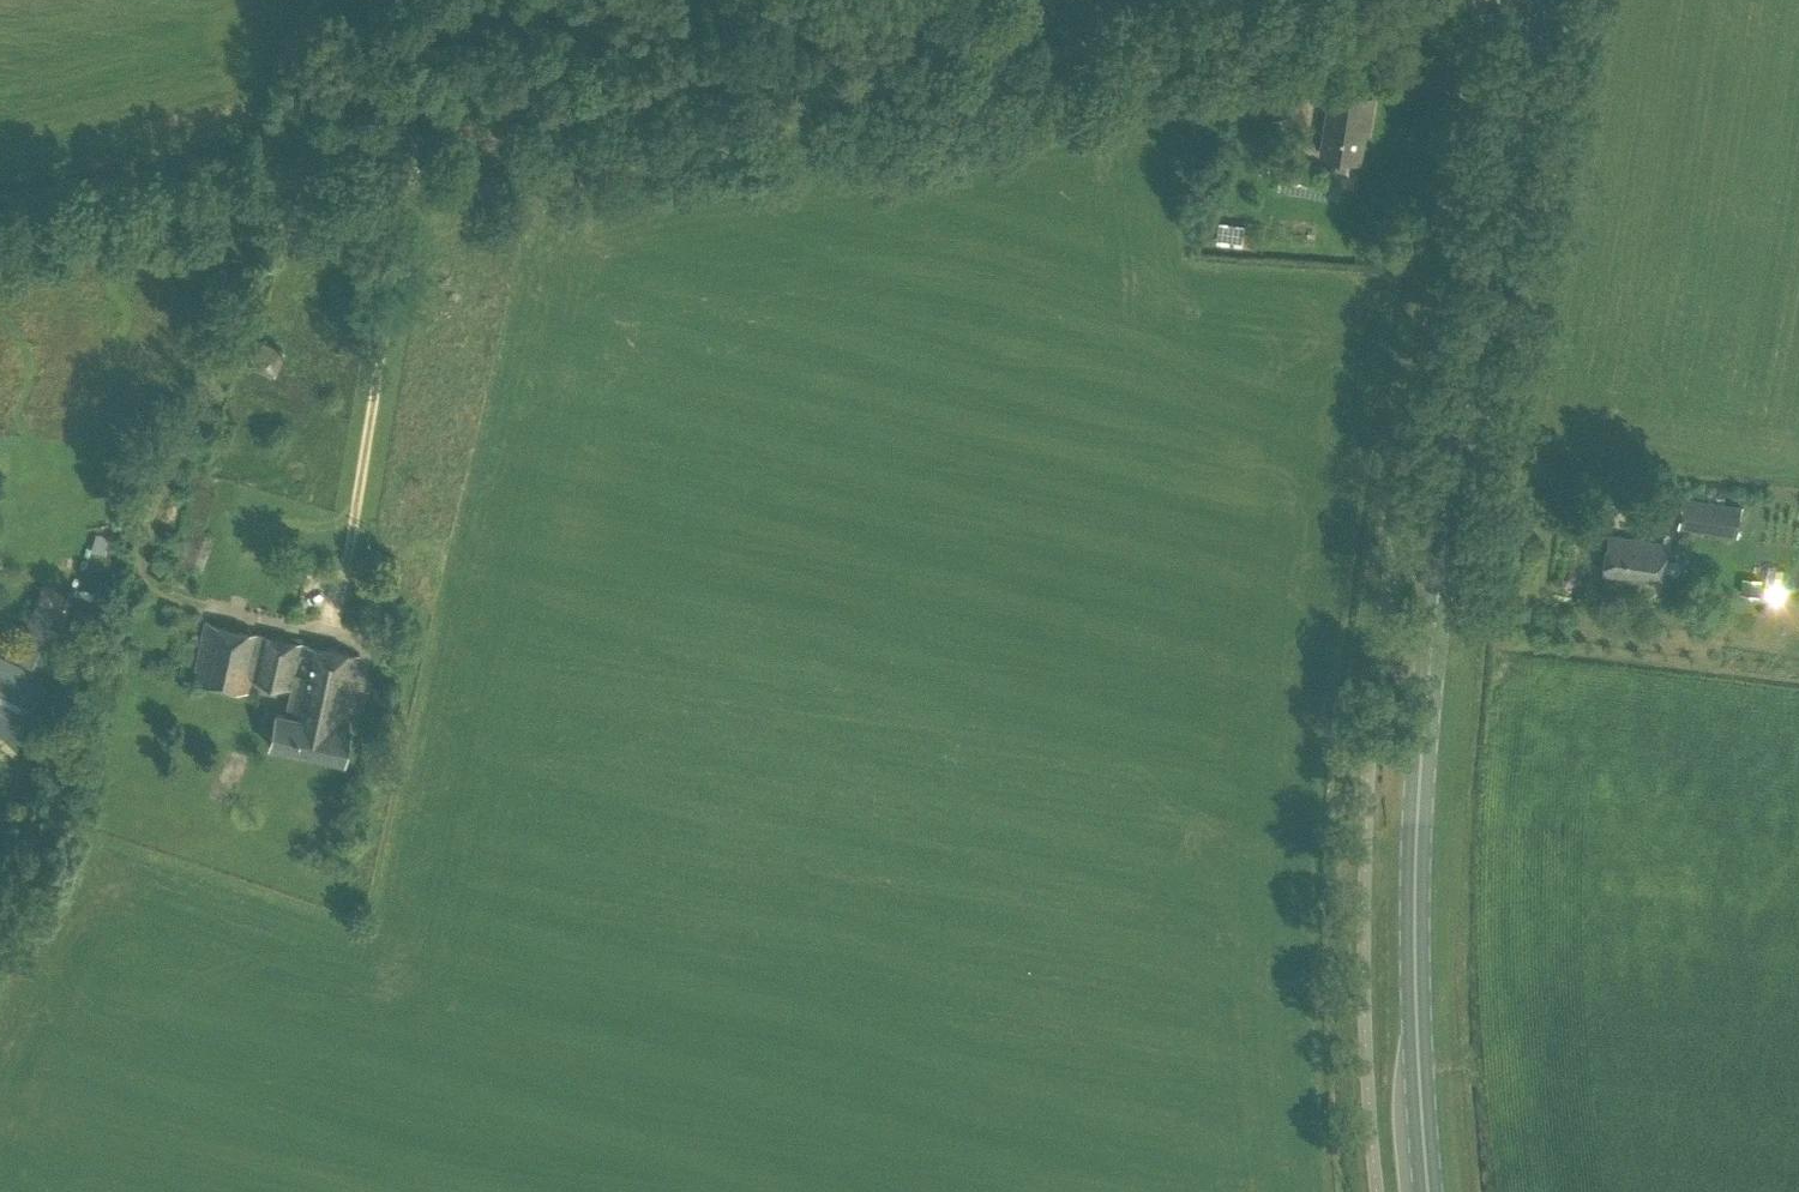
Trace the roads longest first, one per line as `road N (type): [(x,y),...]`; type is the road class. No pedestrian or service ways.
road 1 (unclassified): [(0,239),(1385,0)]
road 2 (primary): [(1425,1191),(1413,930),(1420,767),(1528,0)]

